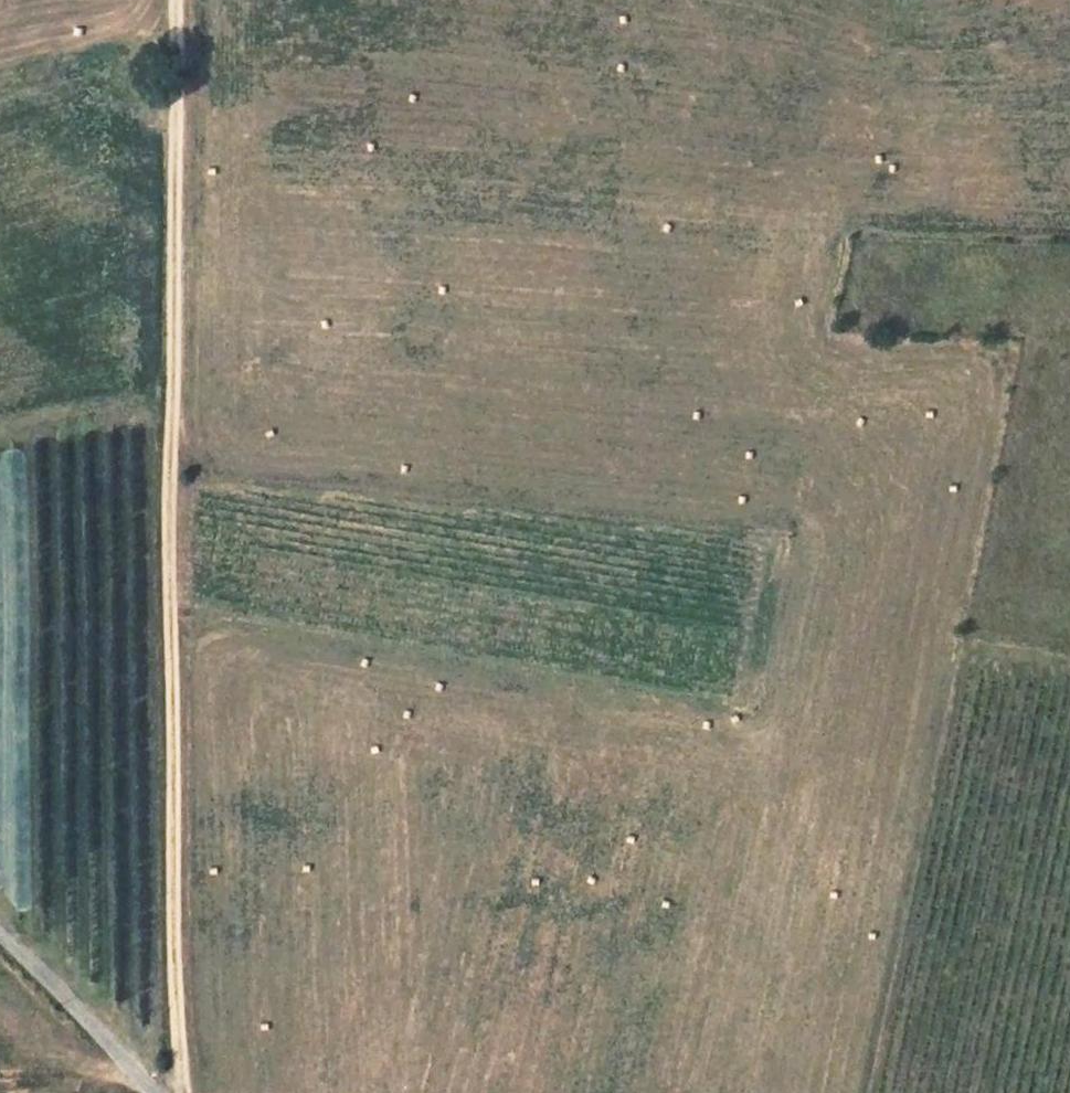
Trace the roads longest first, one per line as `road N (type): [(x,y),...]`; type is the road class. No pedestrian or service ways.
road 1 (track): [(164,1092),(167,558),(190,0)]
road 2 (unclassified): [(148,1092),(0,944)]

